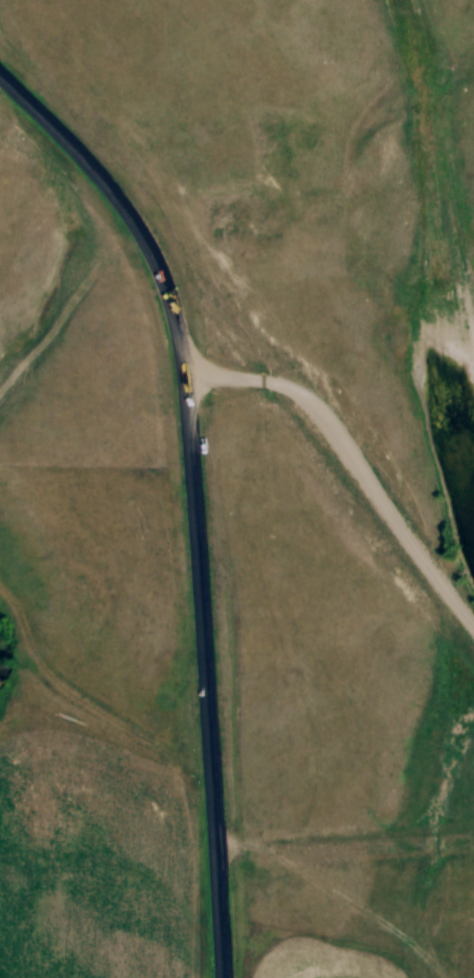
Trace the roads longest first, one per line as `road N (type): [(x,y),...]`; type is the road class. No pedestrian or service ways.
road 1 (residential): [(0,82),(134,229),(173,330),(217,977)]
road 2 (residential): [(473,623),(294,390),(181,376)]

